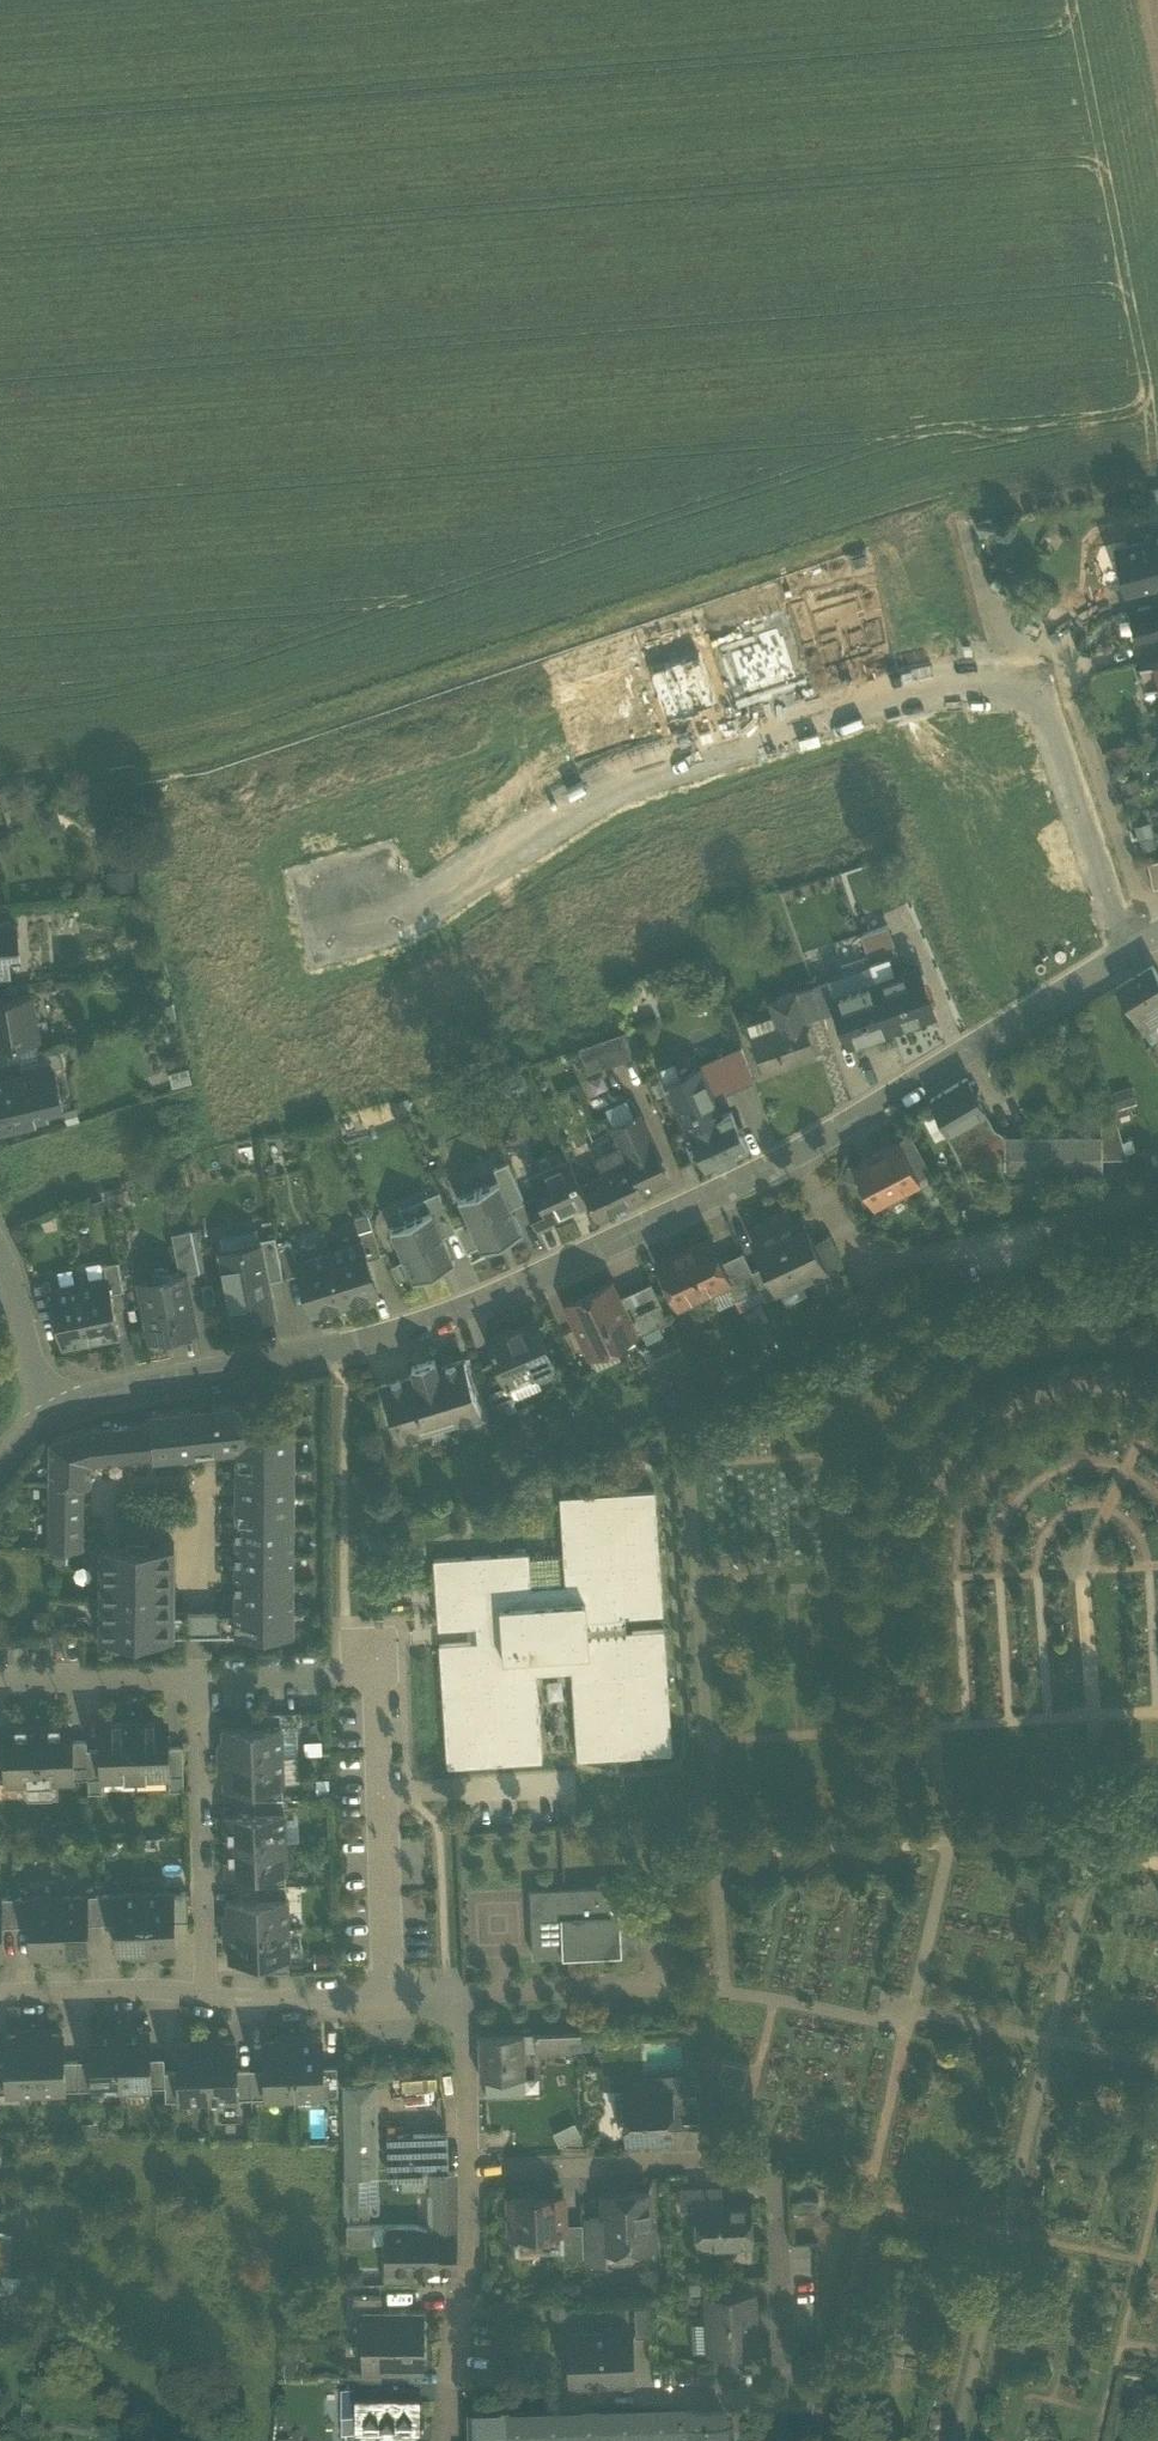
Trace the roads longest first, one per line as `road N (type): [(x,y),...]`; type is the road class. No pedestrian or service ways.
road 1 (residential): [(1141,954),(792,1157),(506,1292),(336,1349),(54,1403)]
road 2 (unclassified): [(340,903),(425,900),(601,786),(784,720),(1011,680),(1054,701),(1141,954)]
road 3 (residential): [(471,2167),(703,2160),(777,2184),(785,2401)]
road 4 (residential): [(375,1671),(388,2001),(208,1999)]
road 5 (residential): [(197,1682),(208,1999)]
road 6 (residential): [(471,2167),(473,2272),(460,2305),(448,2440)]
road 7 (residential): [(208,1999),(163,1992),(0,1995)]
road 8 (residential): [(0,1688),(197,1682)]
road 9 (unclassified): [(54,1403),(0,1251)]
road 10 (residential): [(197,1682),(325,1672)]
road 11 (residential): [(471,2167),(465,2041)]

